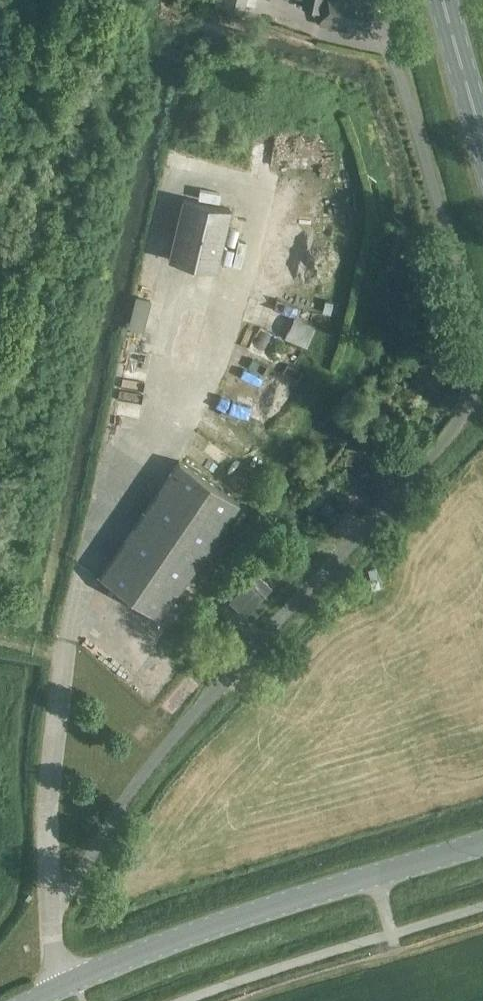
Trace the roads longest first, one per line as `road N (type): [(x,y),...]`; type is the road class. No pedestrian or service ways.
road 1 (unclassified): [(76,979),(61,968),(50,915),(142,772),(455,429),(470,402),(477,362),(471,290),(399,56)]
road 2 (secondary): [(76,979),(482,843)]
road 3 (primary): [(482,139),(443,0)]

